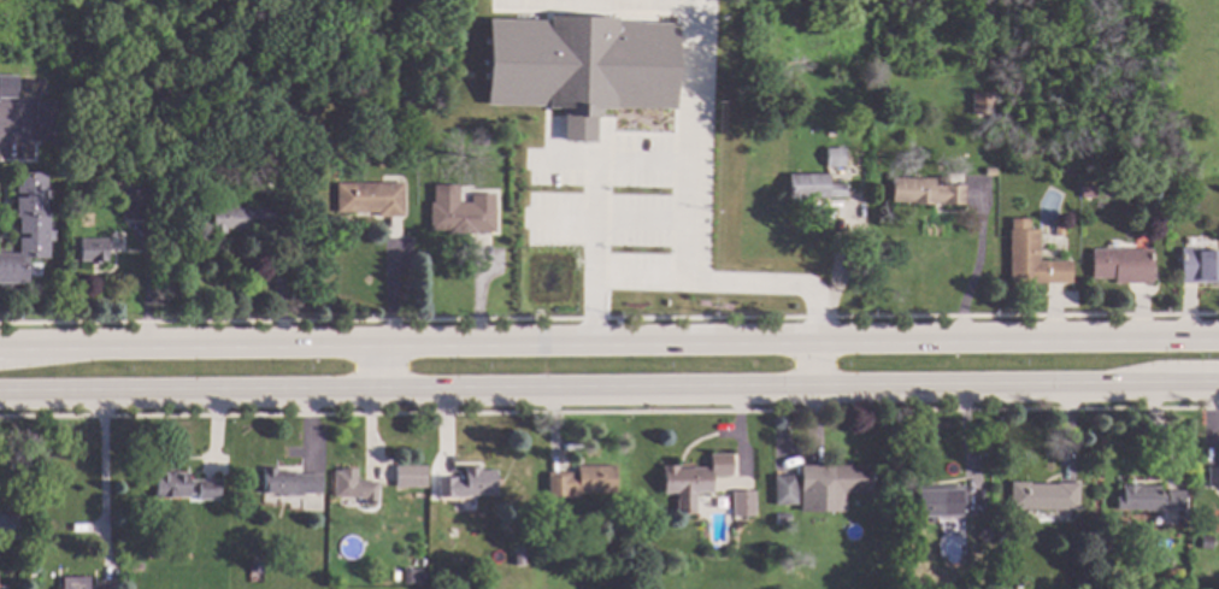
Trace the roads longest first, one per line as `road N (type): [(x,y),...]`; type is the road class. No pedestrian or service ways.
road 1 (primary): [(0,393),(1218,386)]
road 2 (primary): [(1218,338),(0,344)]

